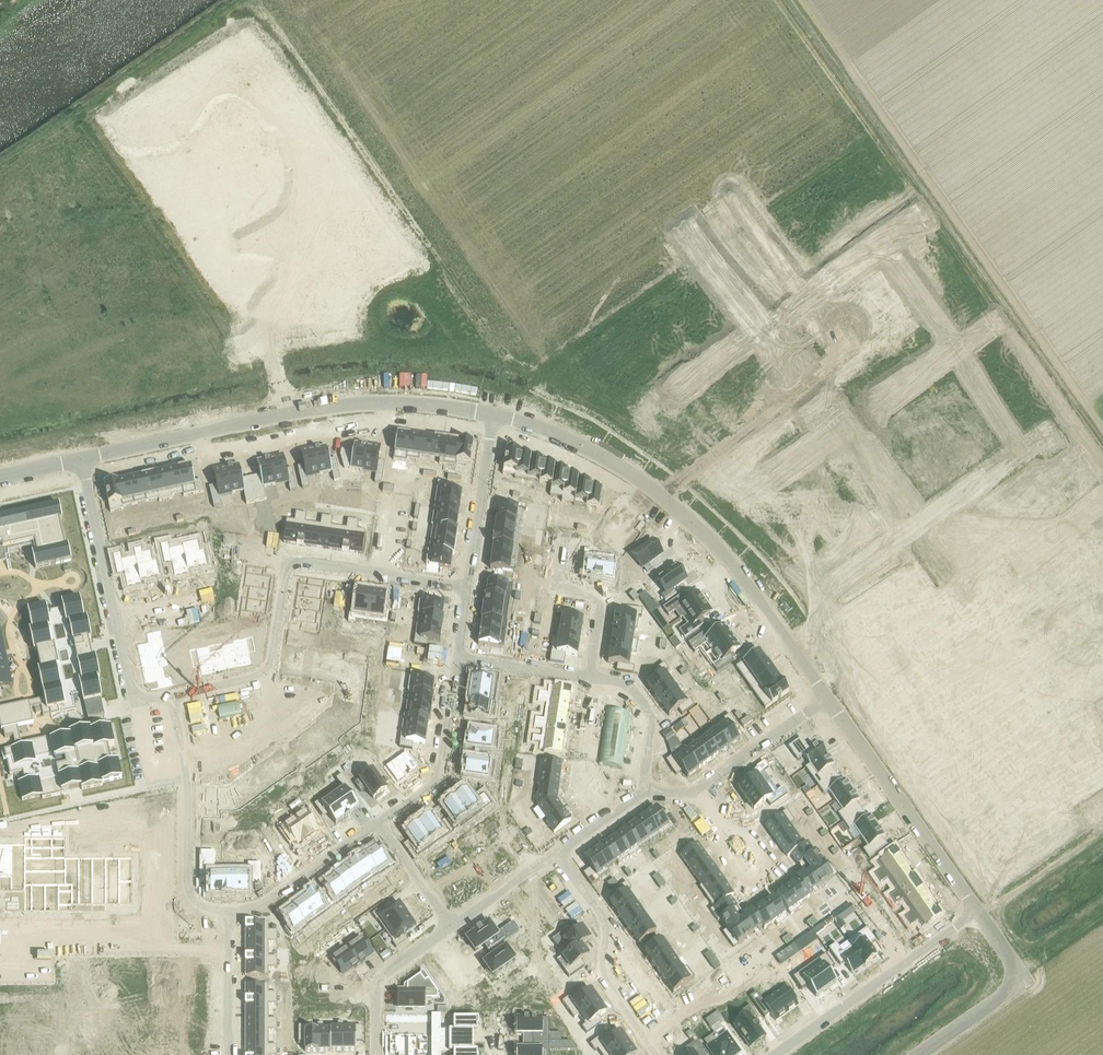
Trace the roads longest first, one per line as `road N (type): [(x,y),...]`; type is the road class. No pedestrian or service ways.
road 1 (tertiary): [(493,414),(574,442),(680,511),(729,562),(827,699)]
road 2 (tertiary): [(80,459),(332,406),(425,403),(493,414)]
road 3 (residential): [(171,696),(269,674),(287,559),(467,586)]
road 4 (residential): [(457,657),(630,686),(651,720),(642,792)]
road 5 (residential): [(171,696),(135,703),(80,459)]
road 6 (tertiary): [(827,699),(977,912)]
road 7 (residential): [(228,909),(190,907),(189,776),(171,696)]
road 8 (residential): [(774,1054),(977,912)]
road 9 (residential): [(656,1054),(601,975),(605,923),(556,853)]
road 10 (residential): [(642,792),(691,793),(827,699)]
road 11 (tertiary): [(977,912),(1011,961),(1011,986),(918,1054)]
road 12 (residential): [(377,822),(438,776),(457,657)]
road 13 (residential): [(228,909),(257,908),(377,822)]
road 14 (residential): [(467,586),(493,414)]
road 15 (residential): [(375,1054),(377,982),(452,926)]
road 16 (residential): [(228,1054),(228,909)]
road 17 (residential): [(377,822),(452,926)]
road 18 (residential): [(452,926),(556,853)]

